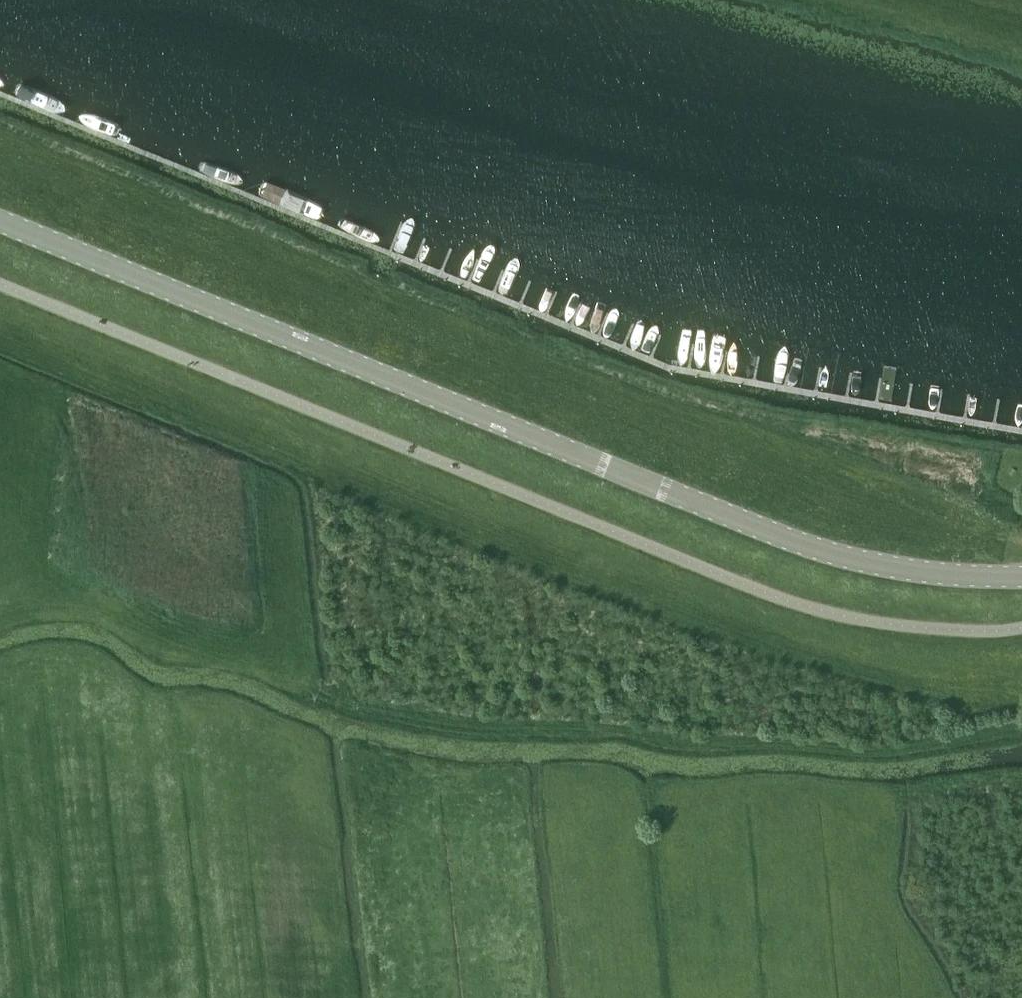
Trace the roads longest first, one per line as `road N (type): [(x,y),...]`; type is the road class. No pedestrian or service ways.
road 1 (tertiary): [(1021,575),(930,570),(788,535),(0,221)]

